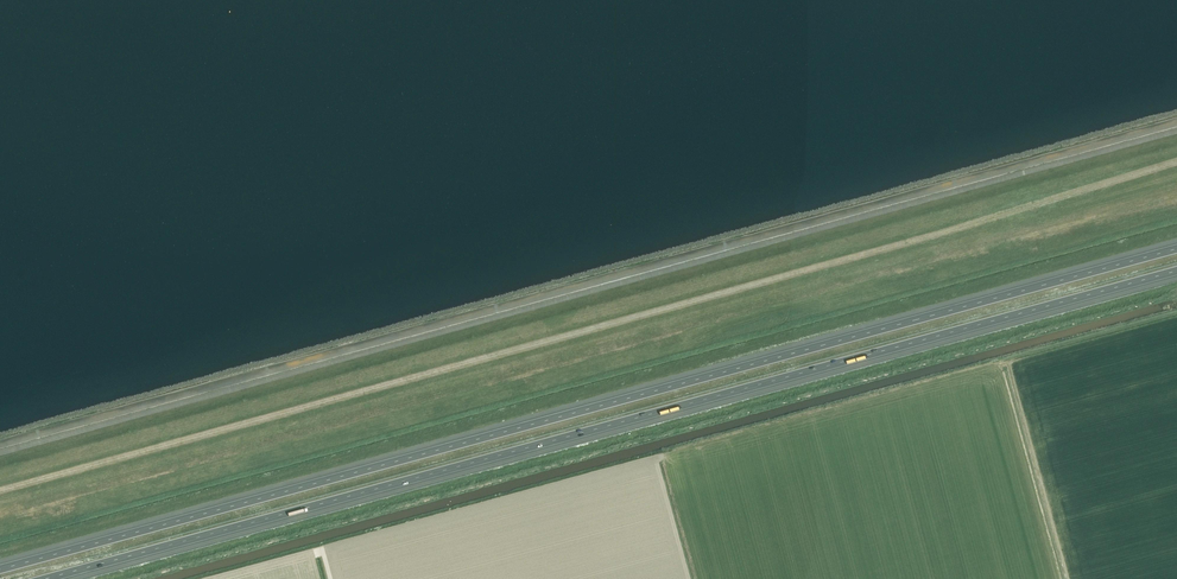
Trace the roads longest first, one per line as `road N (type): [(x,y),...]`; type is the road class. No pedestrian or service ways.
road 1 (track): [(0,489),(1176,161)]
road 2 (motorway): [(1176,249),(0,569)]
road 3 (motorway): [(46,578),(1176,271)]

